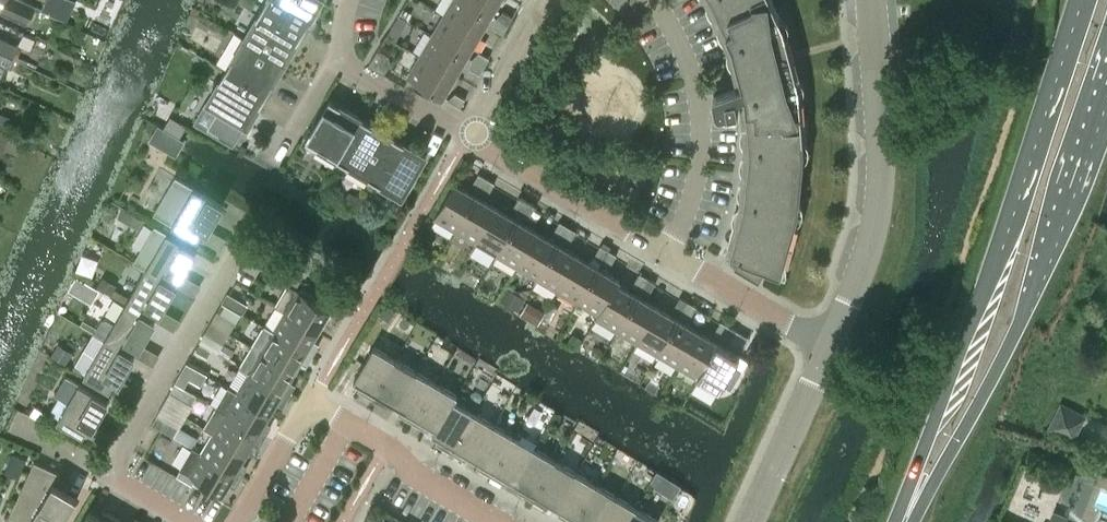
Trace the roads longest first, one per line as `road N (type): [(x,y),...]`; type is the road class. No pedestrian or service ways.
road 1 (primary): [(1084,0),(899,521)]
road 2 (primary): [(909,521),(1005,353),(1106,78)]
road 3 (unclassified): [(828,349),(875,226),(880,182),(872,0)]
road 4 (residential): [(494,521),(311,403),(238,521)]
road 5 (residential): [(665,250),(699,174),(703,119),(691,65),(651,0)]
road 6 (residential): [(108,474),(239,244)]
road 7 (residential): [(468,133),(665,250)]
road 8 (residential): [(348,0),(339,61),(468,133)]
road 9 (residential): [(665,250),(828,349)]
road 10 (unclassified): [(750,521),(828,349)]
road 11 (residential): [(468,133),(547,0)]

